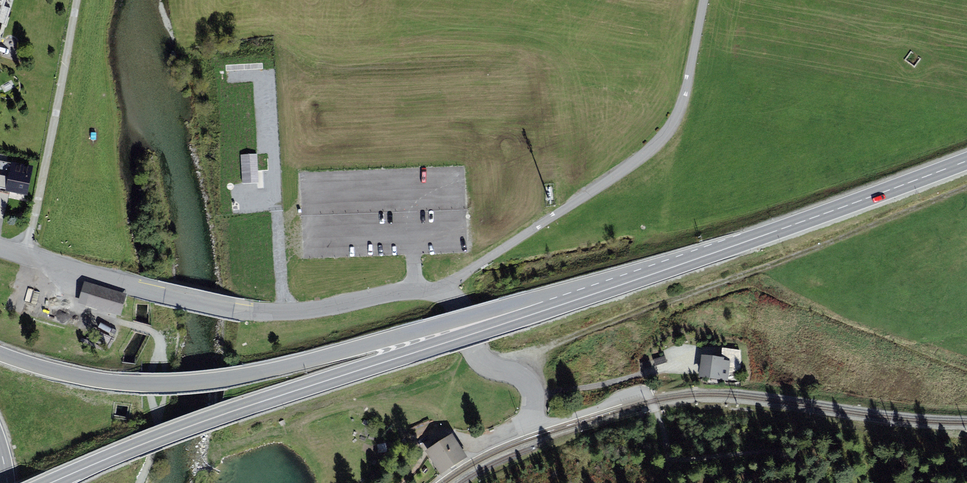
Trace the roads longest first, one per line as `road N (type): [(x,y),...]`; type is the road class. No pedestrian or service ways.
road 1 (primary): [(707,255),(226,380),(129,383),(0,354)]
road 2 (primary): [(707,255),(218,416),(52,482)]
road 3 (residential): [(439,284),(255,313),(0,246)]
road 4 (residential): [(704,0),(684,95),(661,140),(439,284)]
road 5 (primary): [(966,161),(707,255)]
road 6 (track): [(77,0),(27,254)]
road 7 (residential): [(534,415),(525,377),(473,350),(439,284)]

